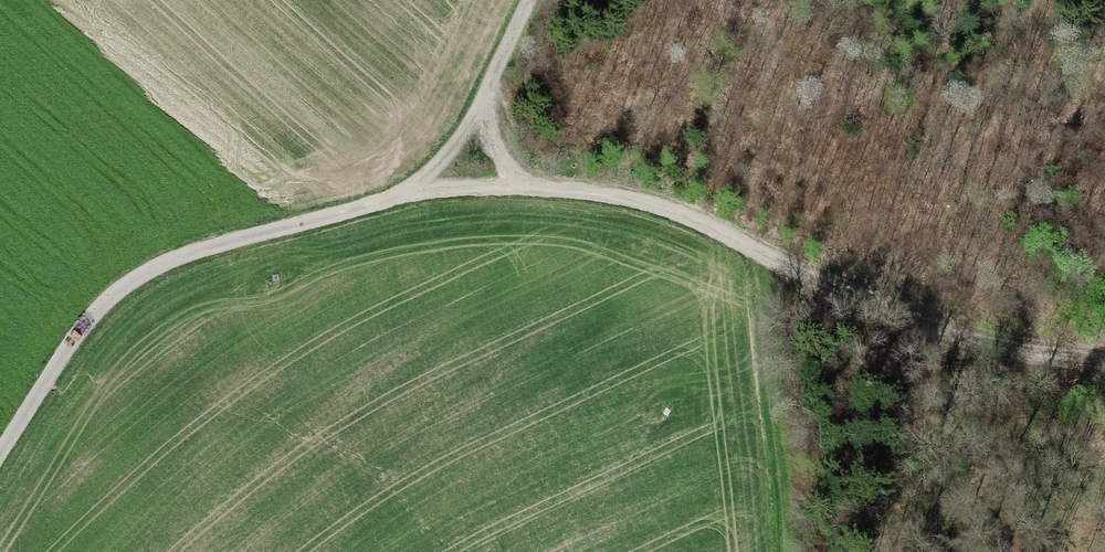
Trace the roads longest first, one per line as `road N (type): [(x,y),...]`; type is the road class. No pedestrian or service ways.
road 1 (track): [(0,462),(123,297),(248,247),(409,206)]
road 2 (track): [(409,206),(520,185),(563,203),(680,222),(763,259)]
road 3 (track): [(803,551),(763,259)]
road 4 (track): [(409,206),(479,113),(531,0)]

